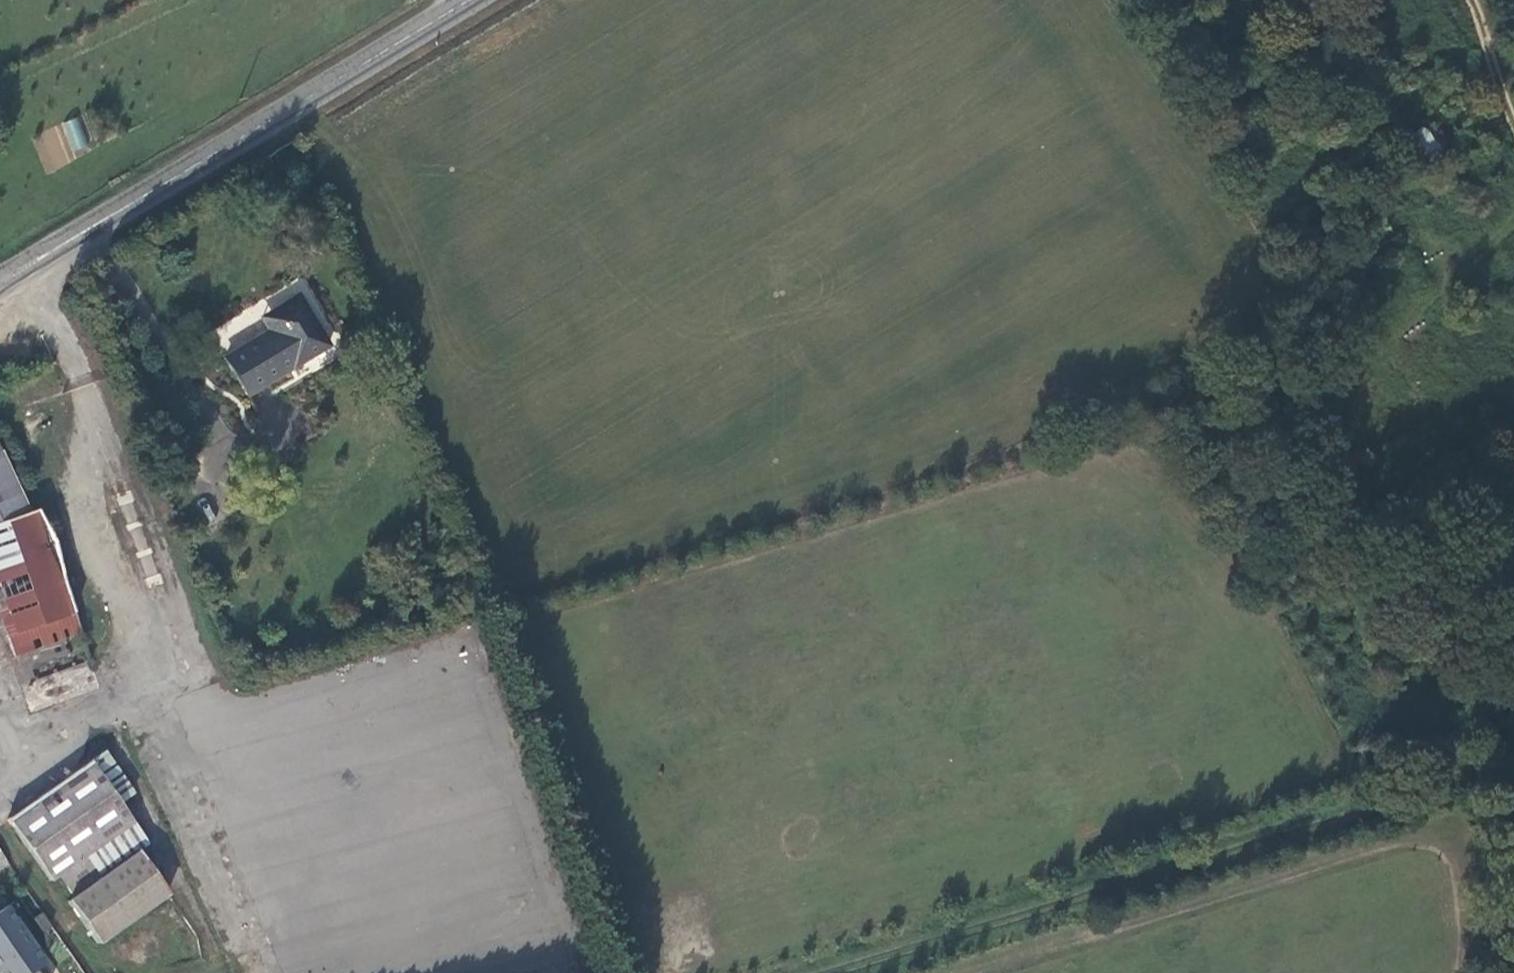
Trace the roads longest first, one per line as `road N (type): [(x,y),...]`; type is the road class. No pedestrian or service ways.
road 1 (track): [(1513,738),(1434,786),(1301,832),(834,972)]
road 2 (unclassified): [(457,0),(0,280)]

